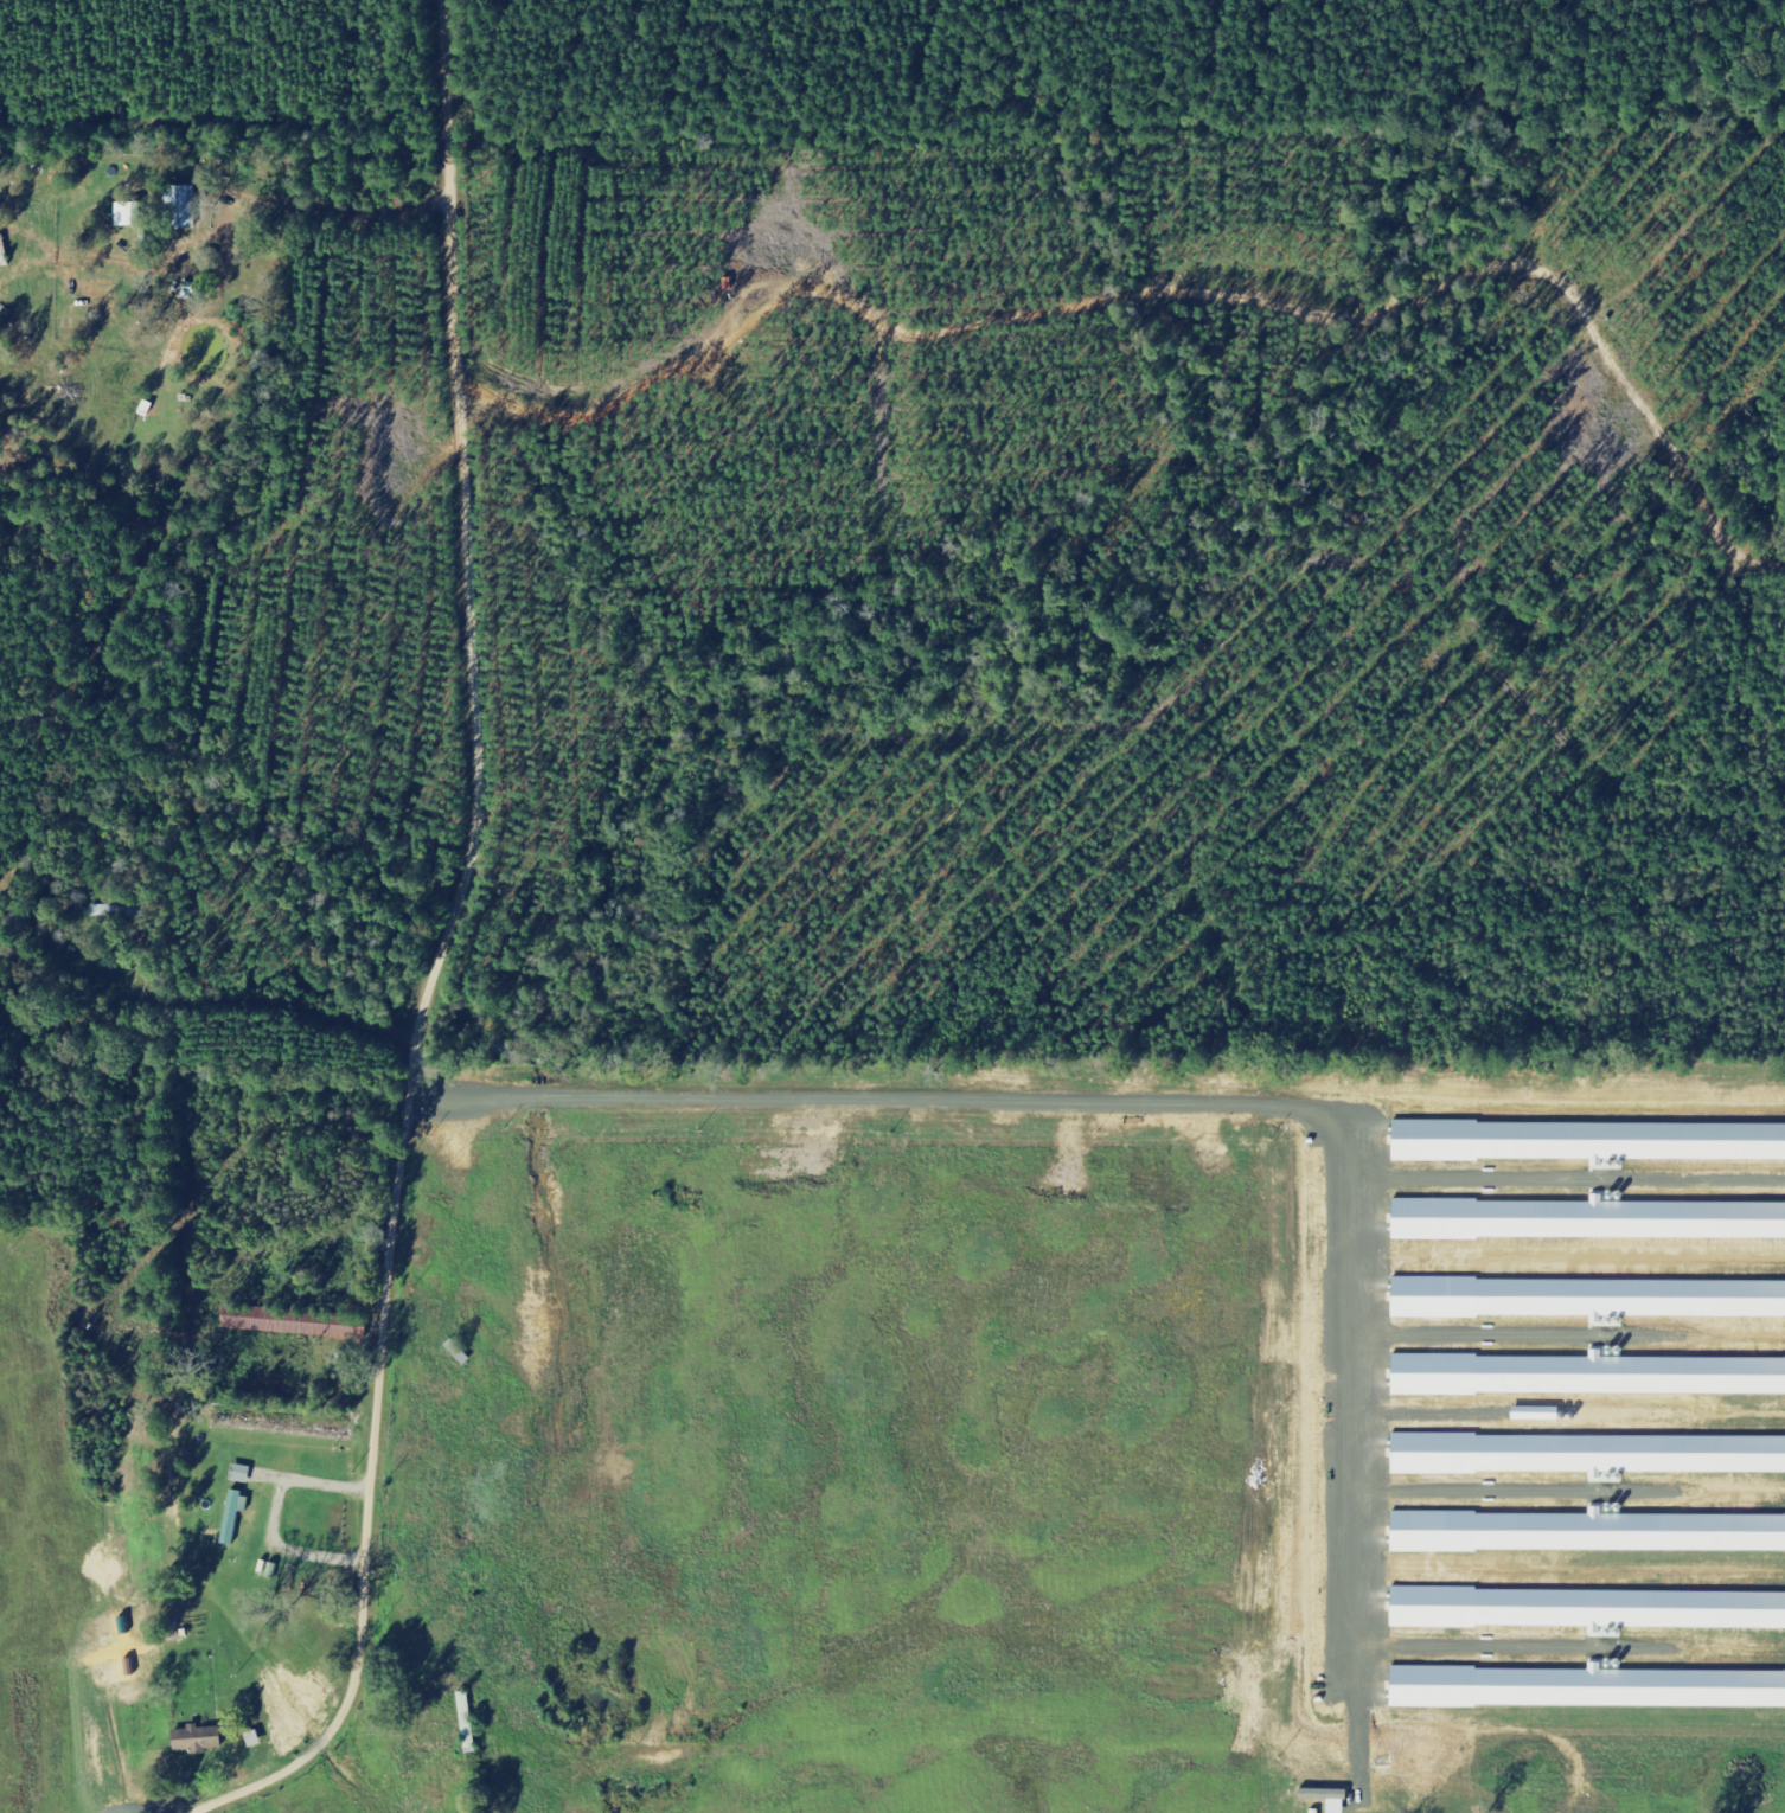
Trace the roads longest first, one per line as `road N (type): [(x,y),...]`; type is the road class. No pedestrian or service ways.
road 1 (residential): [(219,1812),(382,1628),(404,1491),(469,578),(446,145),(451,0)]

